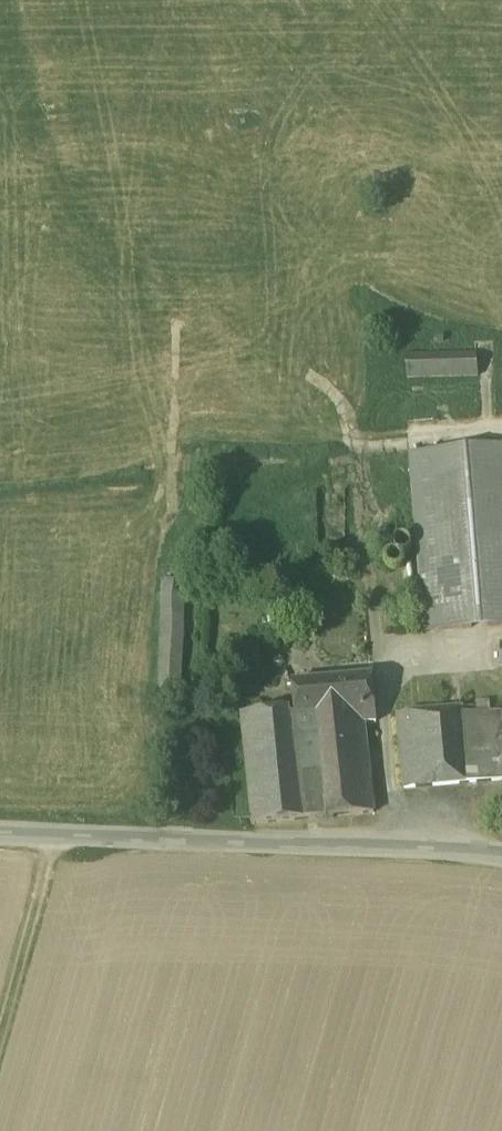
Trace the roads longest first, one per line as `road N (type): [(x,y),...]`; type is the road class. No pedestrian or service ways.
road 1 (unclassified): [(0,833),(501,854)]
road 2 (track): [(57,836),(0,1037)]

